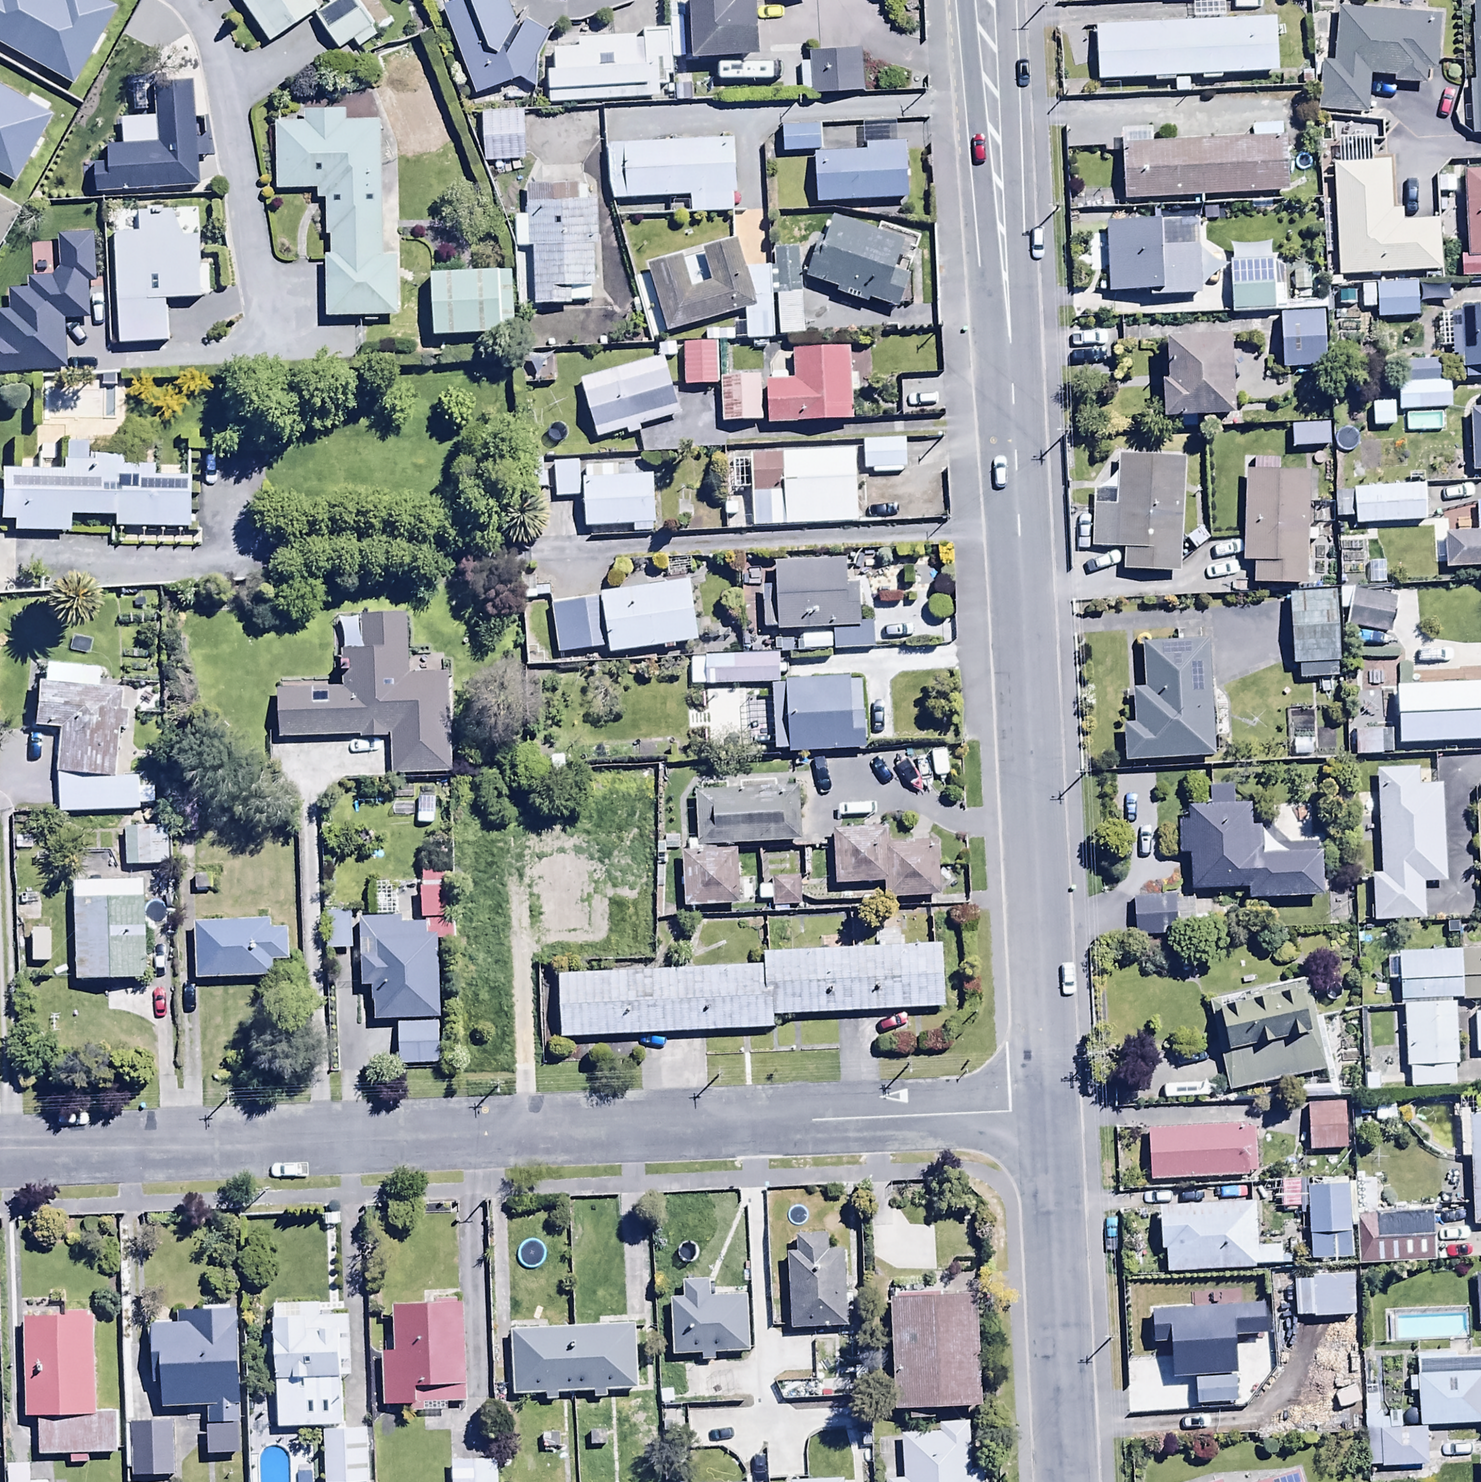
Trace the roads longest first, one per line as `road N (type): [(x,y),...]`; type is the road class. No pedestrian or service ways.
road 1 (tertiary): [(981,0),(1045,1109)]
road 2 (residential): [(1045,1109),(0,1151)]
road 3 (residential): [(236,349),(266,337),(211,45),(181,0)]
road 4 (tertiary): [(1045,1109),(1064,1481)]

